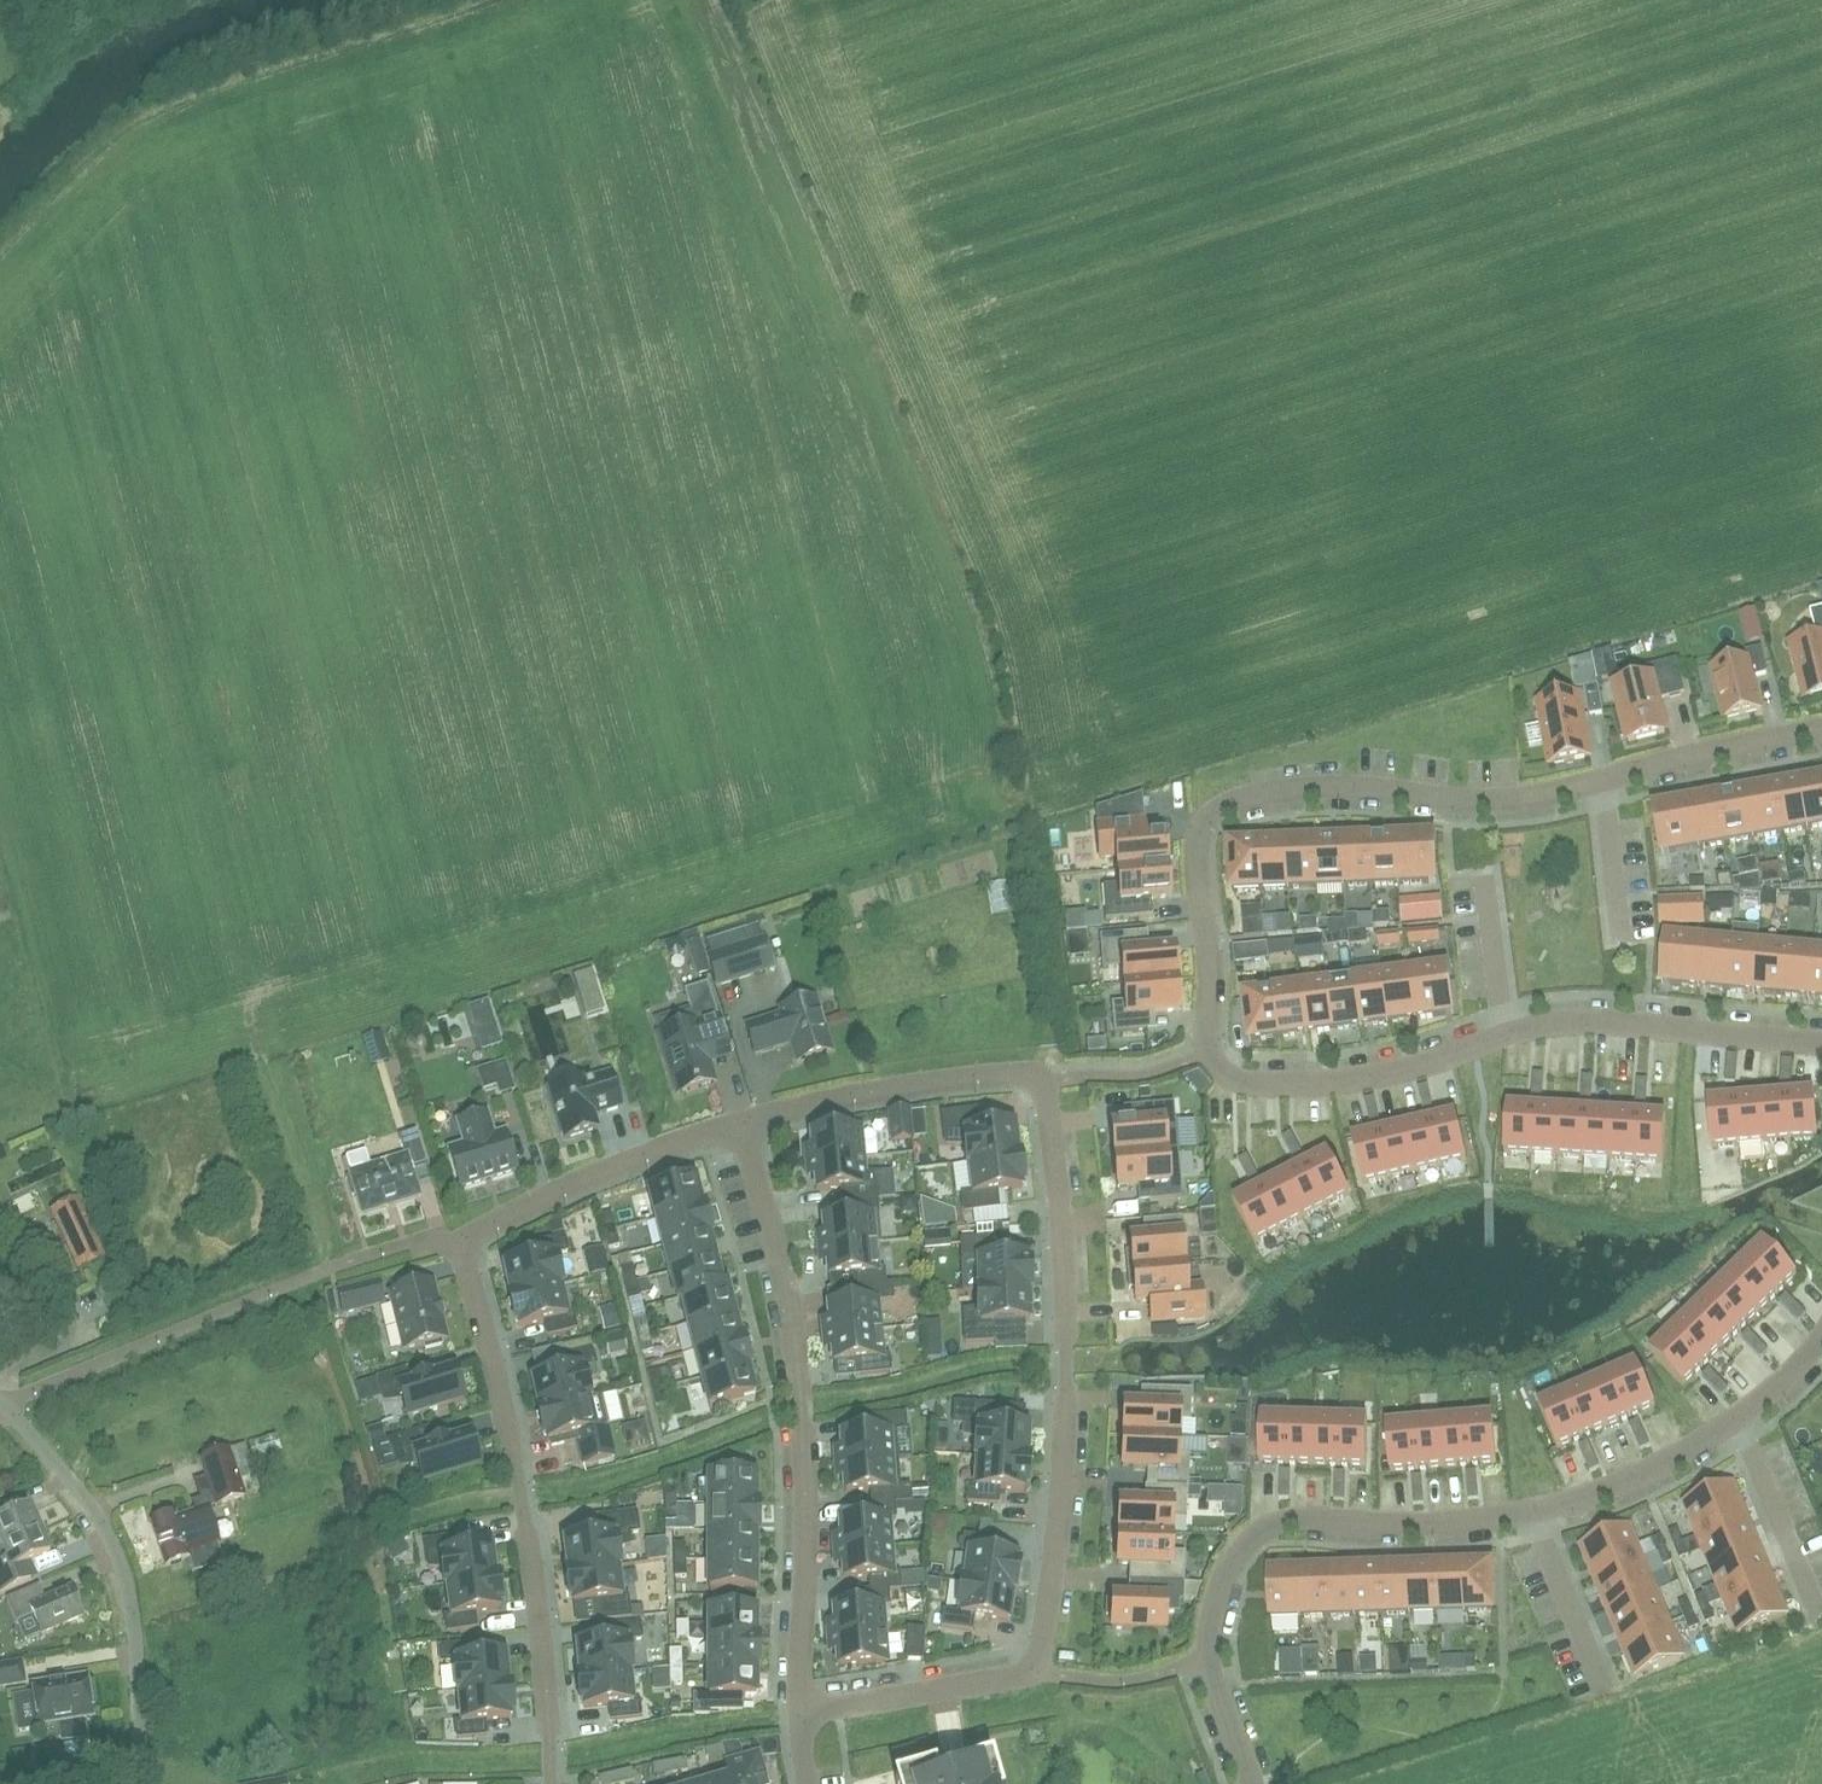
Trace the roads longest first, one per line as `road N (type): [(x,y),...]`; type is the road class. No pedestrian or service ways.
road 1 (residential): [(1206,1055),(1208,958),(1198,838),(1216,805),(1290,787),(1374,785),(1502,798),(1821,728)]
road 2 (residential): [(1206,1055),(1222,1072),(1251,1082),(1376,1075),(1551,1024),(1603,1021),(1821,1041)]
road 3 (residential): [(735,1122),(793,1342),(805,1522),(799,1705)]
road 4 (residential): [(1042,1082),(1060,1204),(1062,1444),(1034,1659)]
road 5 (residential): [(550,1783),(537,1601),(513,1462),(458,1244)]
road 6 (residential): [(458,1244),(418,1240),(343,1263),(3,1402)]
road 7 (residential): [(145,1783),(132,1624),(117,1553),(96,1510),(3,1402)]
road 8 (residential): [(1202,1655),(1225,1564),(1243,1539),(1272,1525),(1306,1517),(1424,1523),(1535,1511)]
road 9 (residential): [(1042,1082),(1004,1071),(735,1122)]
road 10 (residential): [(735,1122),(599,1172),(458,1244)]
road 11 (residential): [(1034,1659),(1017,1674),(799,1705)]
road 12 (residential): [(1535,1511),(1639,1475),(1735,1418)]
road 13 (residential): [(1818,1622),(1735,1418)]
road 14 (residential): [(1606,1687),(1535,1511)]
road 15 (residential): [(1034,1659),(1062,1674),(1118,1679),(1202,1655)]
road 16 (residential): [(1042,1082),(1130,1077),(1206,1055)]
road 17 (residential): [(1248,1783),(1202,1655)]
road 18 (residential): [(1735,1418),(1821,1335)]

